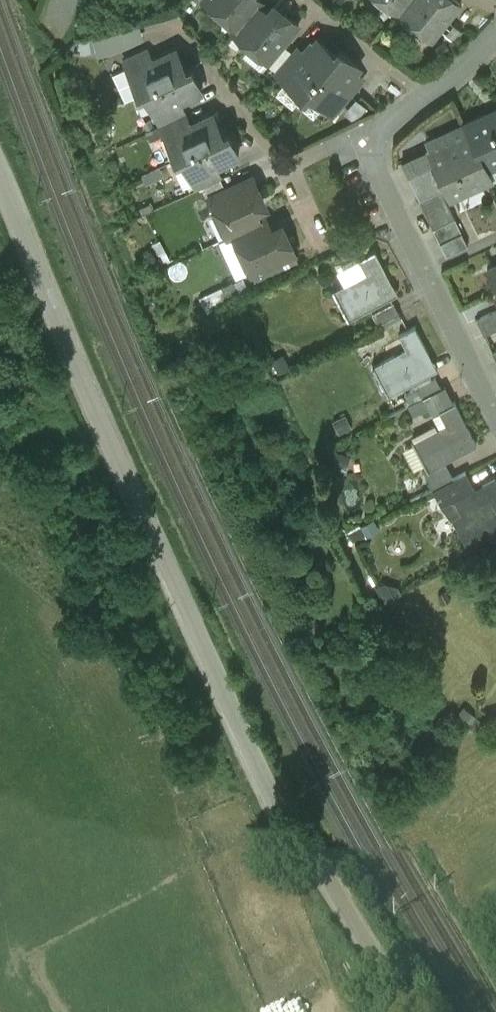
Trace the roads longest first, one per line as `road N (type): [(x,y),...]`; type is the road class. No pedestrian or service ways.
road 1 (residential): [(405,1011),(301,833),(156,528),(0,153)]
road 2 (residential): [(495,25),(377,125),(401,196),(495,382)]

